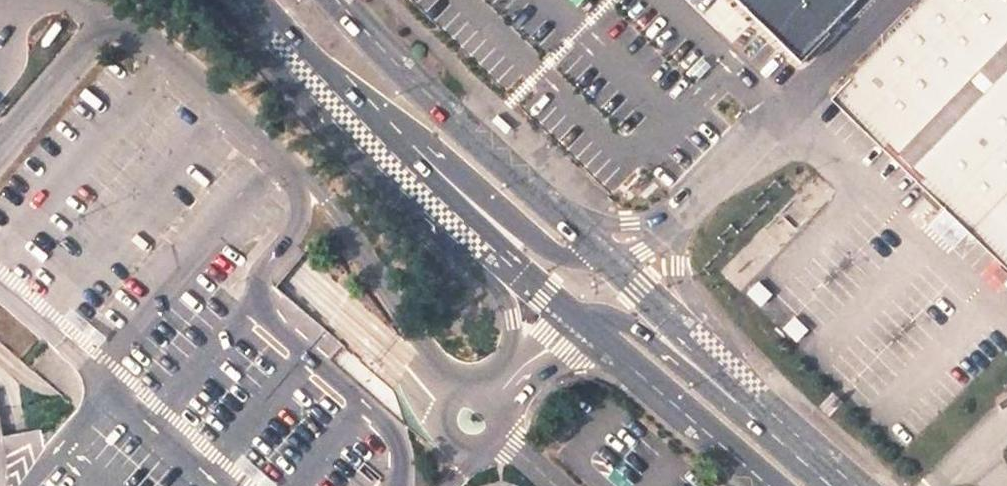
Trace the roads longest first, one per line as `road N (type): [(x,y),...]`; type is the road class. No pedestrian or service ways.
road 1 (unclassified): [(321,76),(390,113),(535,242),(576,264),(605,261)]
road 2 (primary): [(573,230),(340,0)]
road 3 (unclassified): [(819,485),(612,314),(576,321)]
road 4 (primary): [(321,76),(488,245)]
road 5 (unclassified): [(766,417),(716,348),(676,267),(678,210)]
road 6 (primary): [(766,417),(605,261)]
road 7 (primary): [(621,365),(762,485)]
road 8 (unclassified): [(484,388),(447,399),(440,419),(452,444),(479,450),(496,441),(502,404)]
road 9 (unclassified): [(502,404),(571,354),(600,354),(621,365)]

